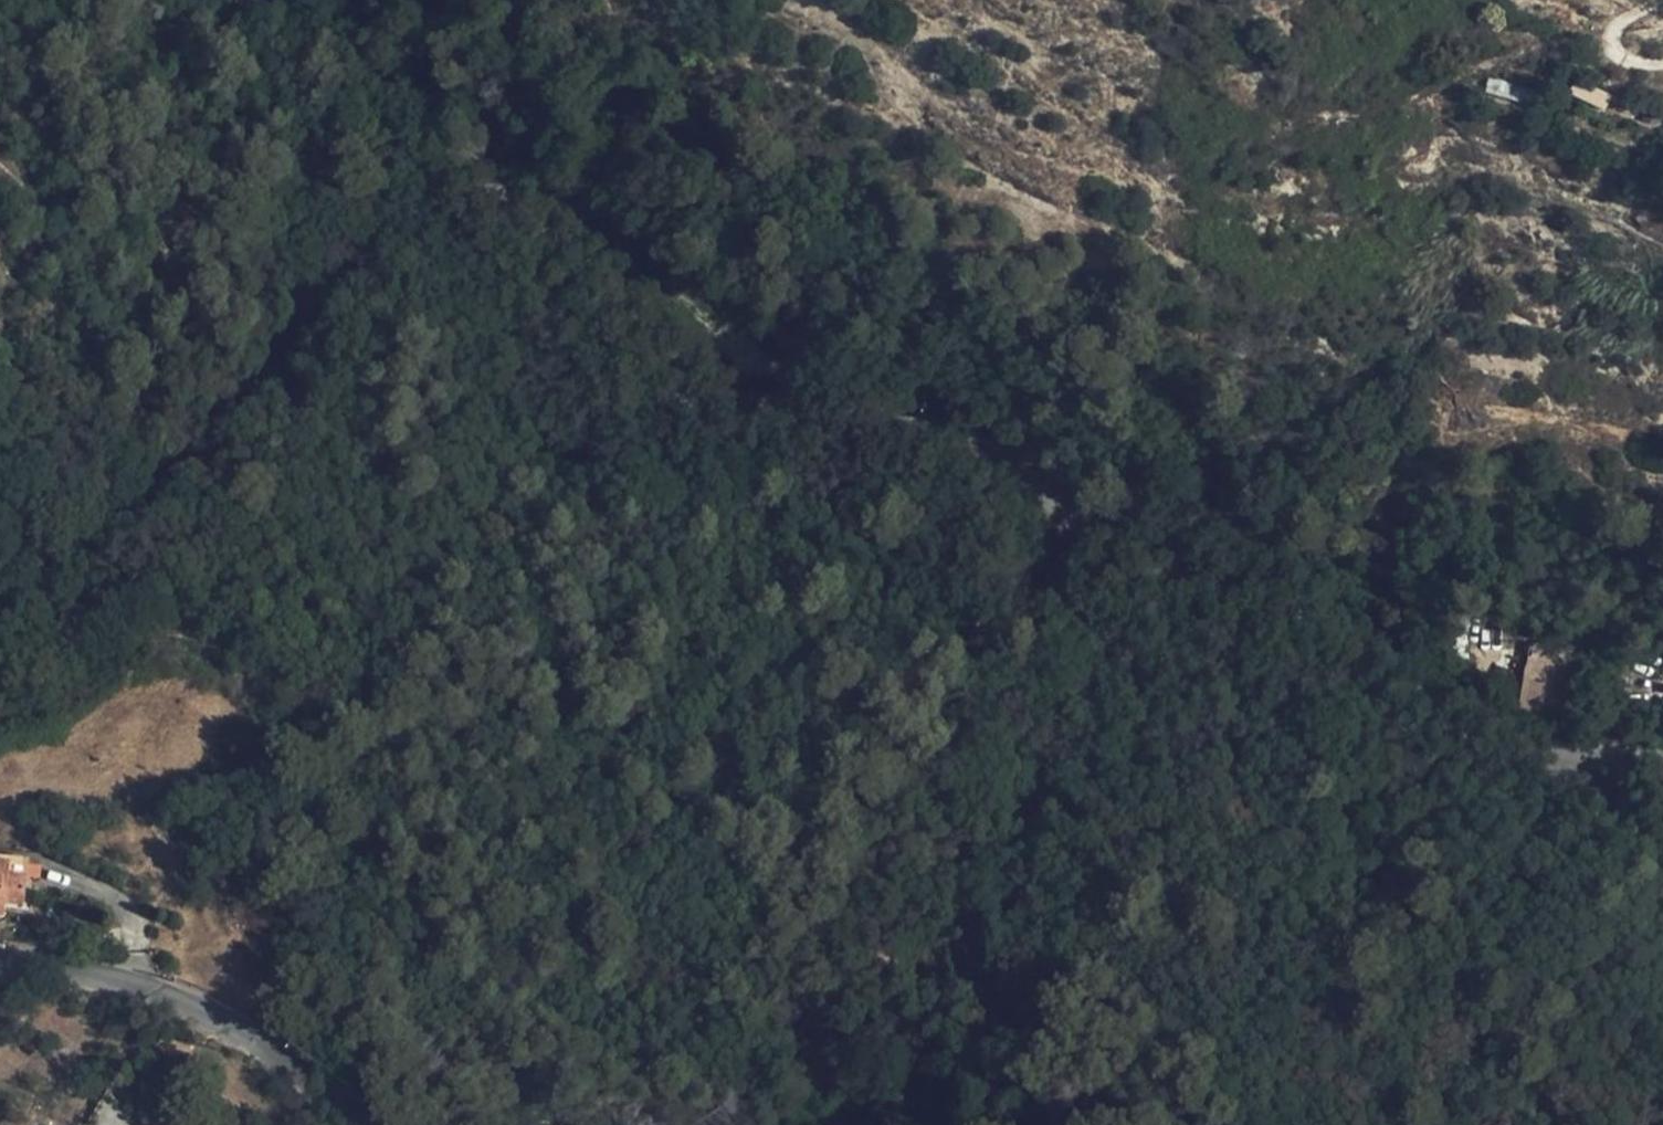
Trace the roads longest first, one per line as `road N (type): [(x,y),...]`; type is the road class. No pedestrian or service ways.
road 1 (residential): [(412,0),(460,64),(478,143),(529,201),(607,260),(674,347),(741,401),(814,421),(934,425),(1000,449),(1142,575),(1326,614),(1504,754),(1662,760)]
road 2 (tertiary): [(353,1124),(344,1106),(280,1049),(82,972),(0,962)]

